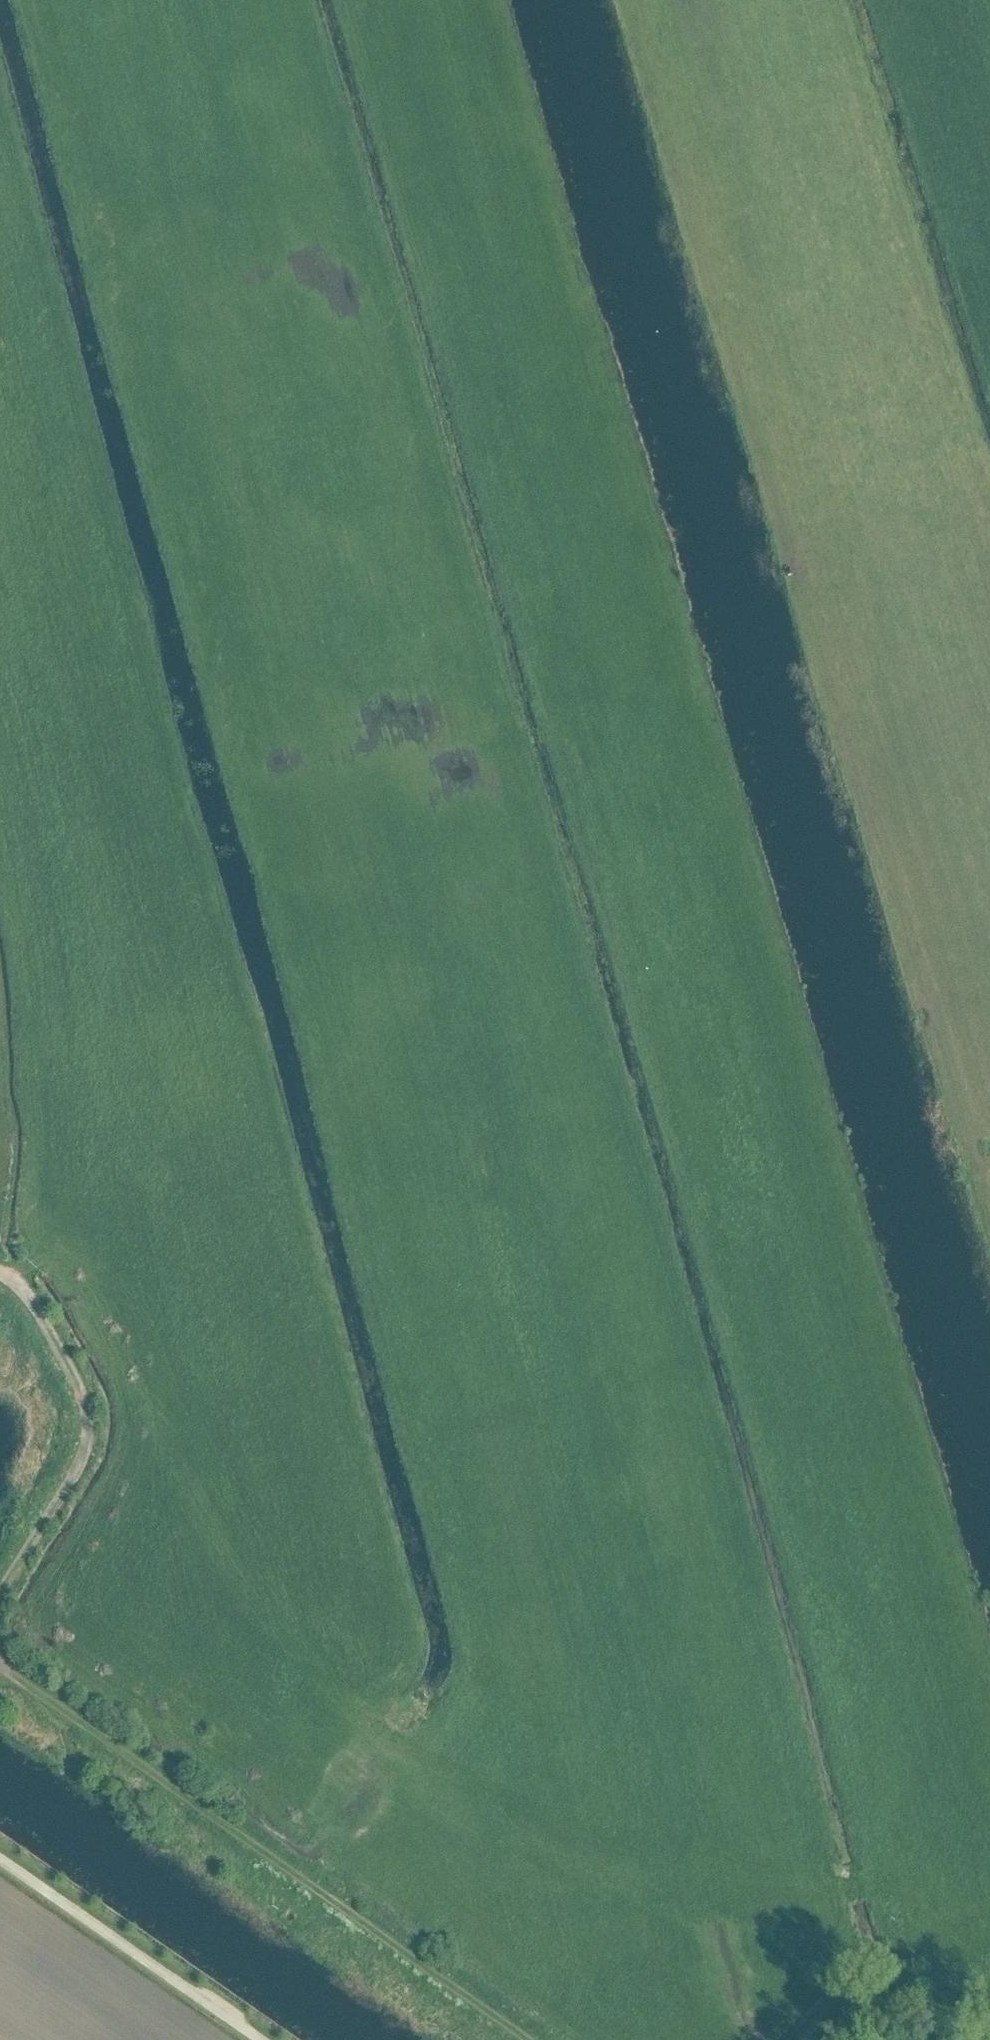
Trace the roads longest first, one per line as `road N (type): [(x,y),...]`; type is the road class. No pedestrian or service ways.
road 1 (track): [(0,1663),(524,2039)]
road 2 (track): [(0,1273),(38,1311),(88,1425),(78,1468),(0,1594)]
road 3 (track): [(259,2039),(0,1860)]

